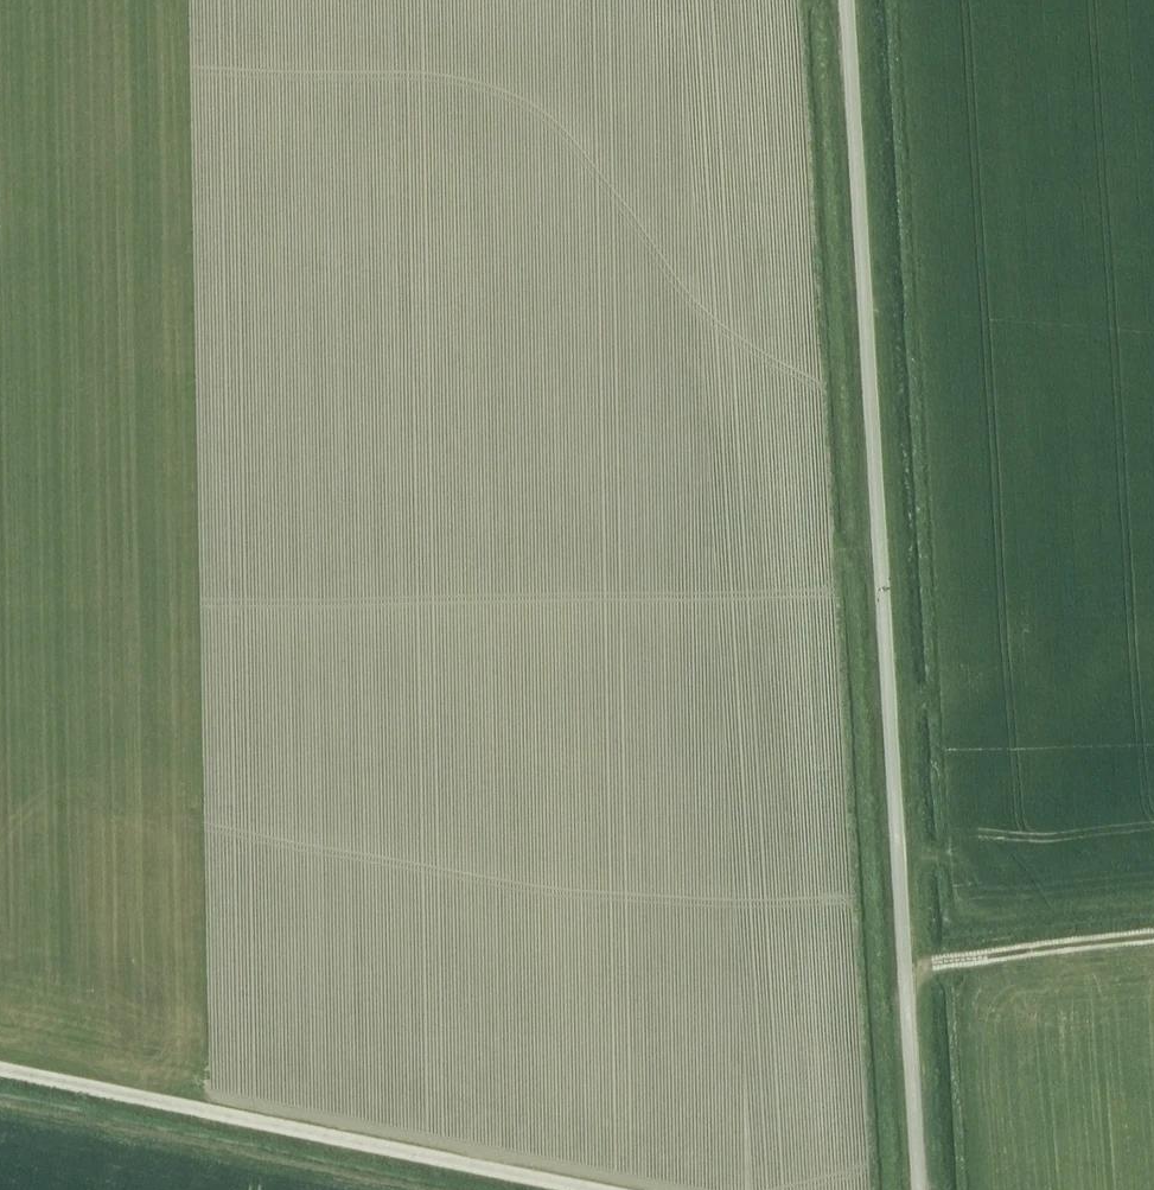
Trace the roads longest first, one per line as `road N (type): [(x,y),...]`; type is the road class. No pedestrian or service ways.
road 1 (unclassified): [(917,1189),(844,0)]
road 2 (track): [(0,1070),(586,1189)]

